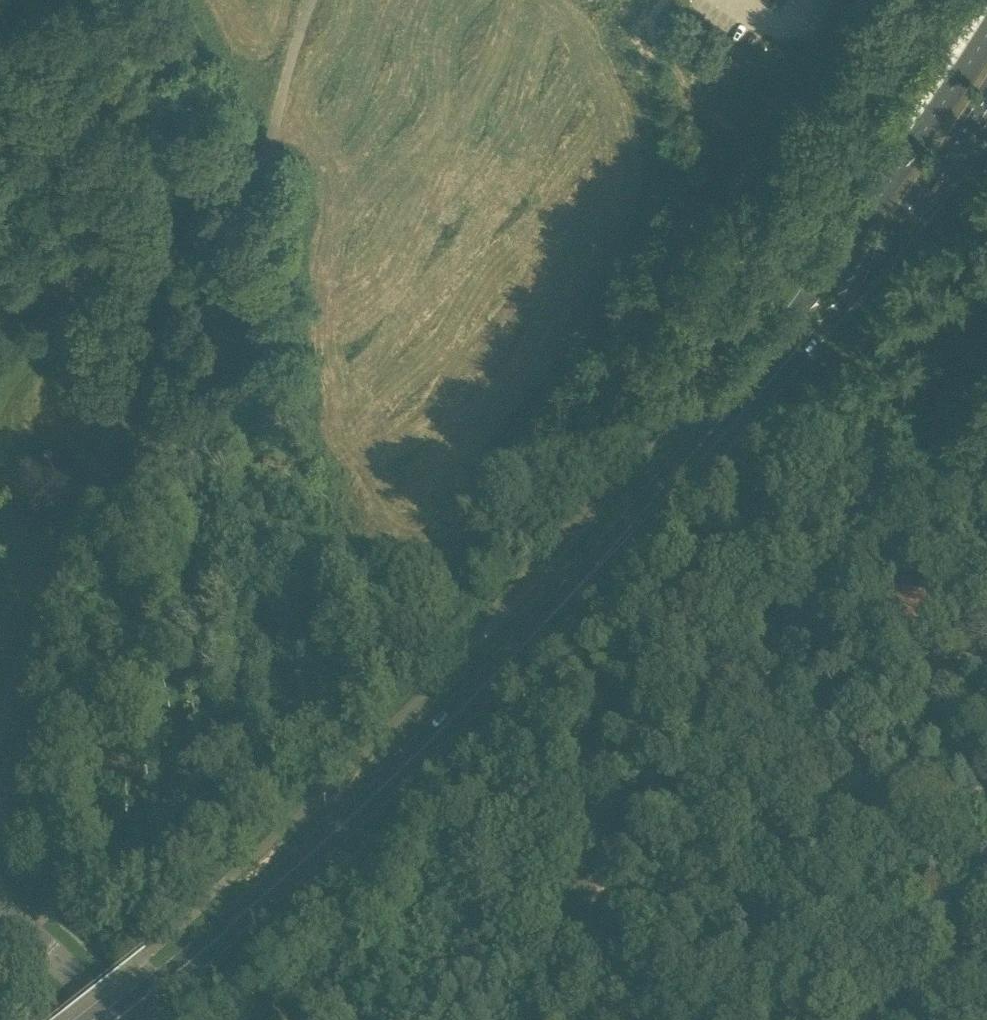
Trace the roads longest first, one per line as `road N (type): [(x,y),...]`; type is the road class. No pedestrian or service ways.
road 1 (primary): [(986,26),(801,308),(595,569)]
road 2 (primary): [(117,1019),(434,736),(595,569)]
road 3 (residential): [(646,1019),(752,752),(899,442)]
road 4 (primary): [(595,569),(669,505),(807,348),(986,117)]
road 5 (residential): [(0,760),(156,317),(170,255)]
road 6 (unclassified): [(174,181),(229,181),(261,167),(312,0)]
road 7 (residential): [(174,181),(165,114),(123,0)]
road 8 (residential): [(108,1019),(49,952),(0,913)]

